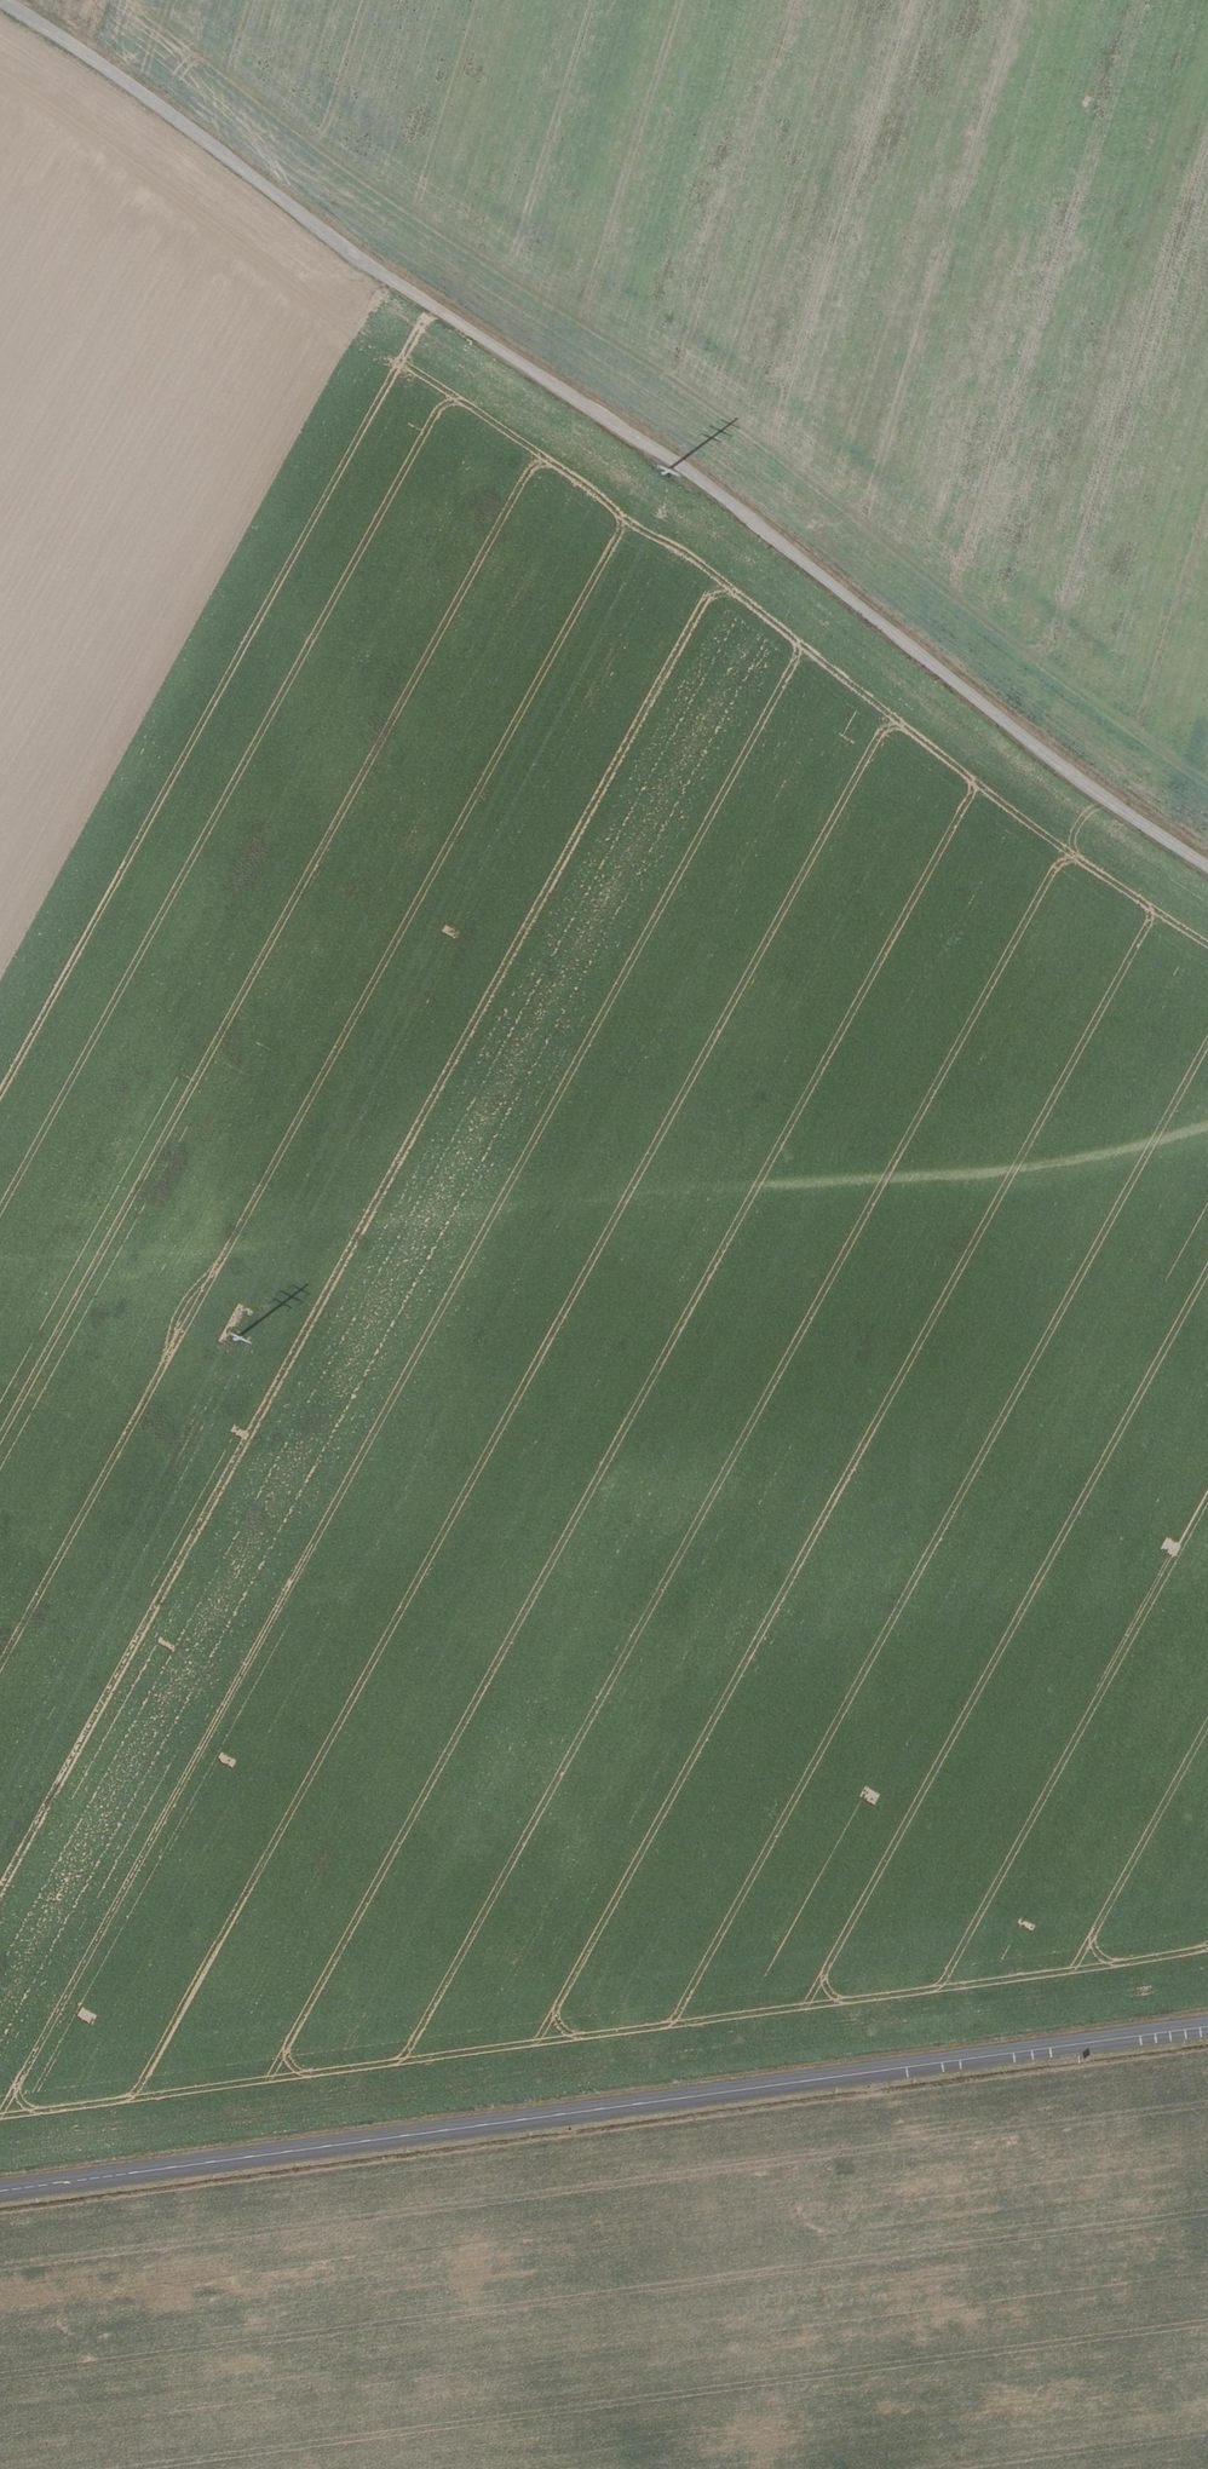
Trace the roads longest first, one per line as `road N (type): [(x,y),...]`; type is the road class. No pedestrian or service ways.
road 1 (track): [(2,0),(103,64),(344,246),(677,462),(1086,784),(1207,866)]
road 2 (secondary): [(1207,2030),(0,2194)]

